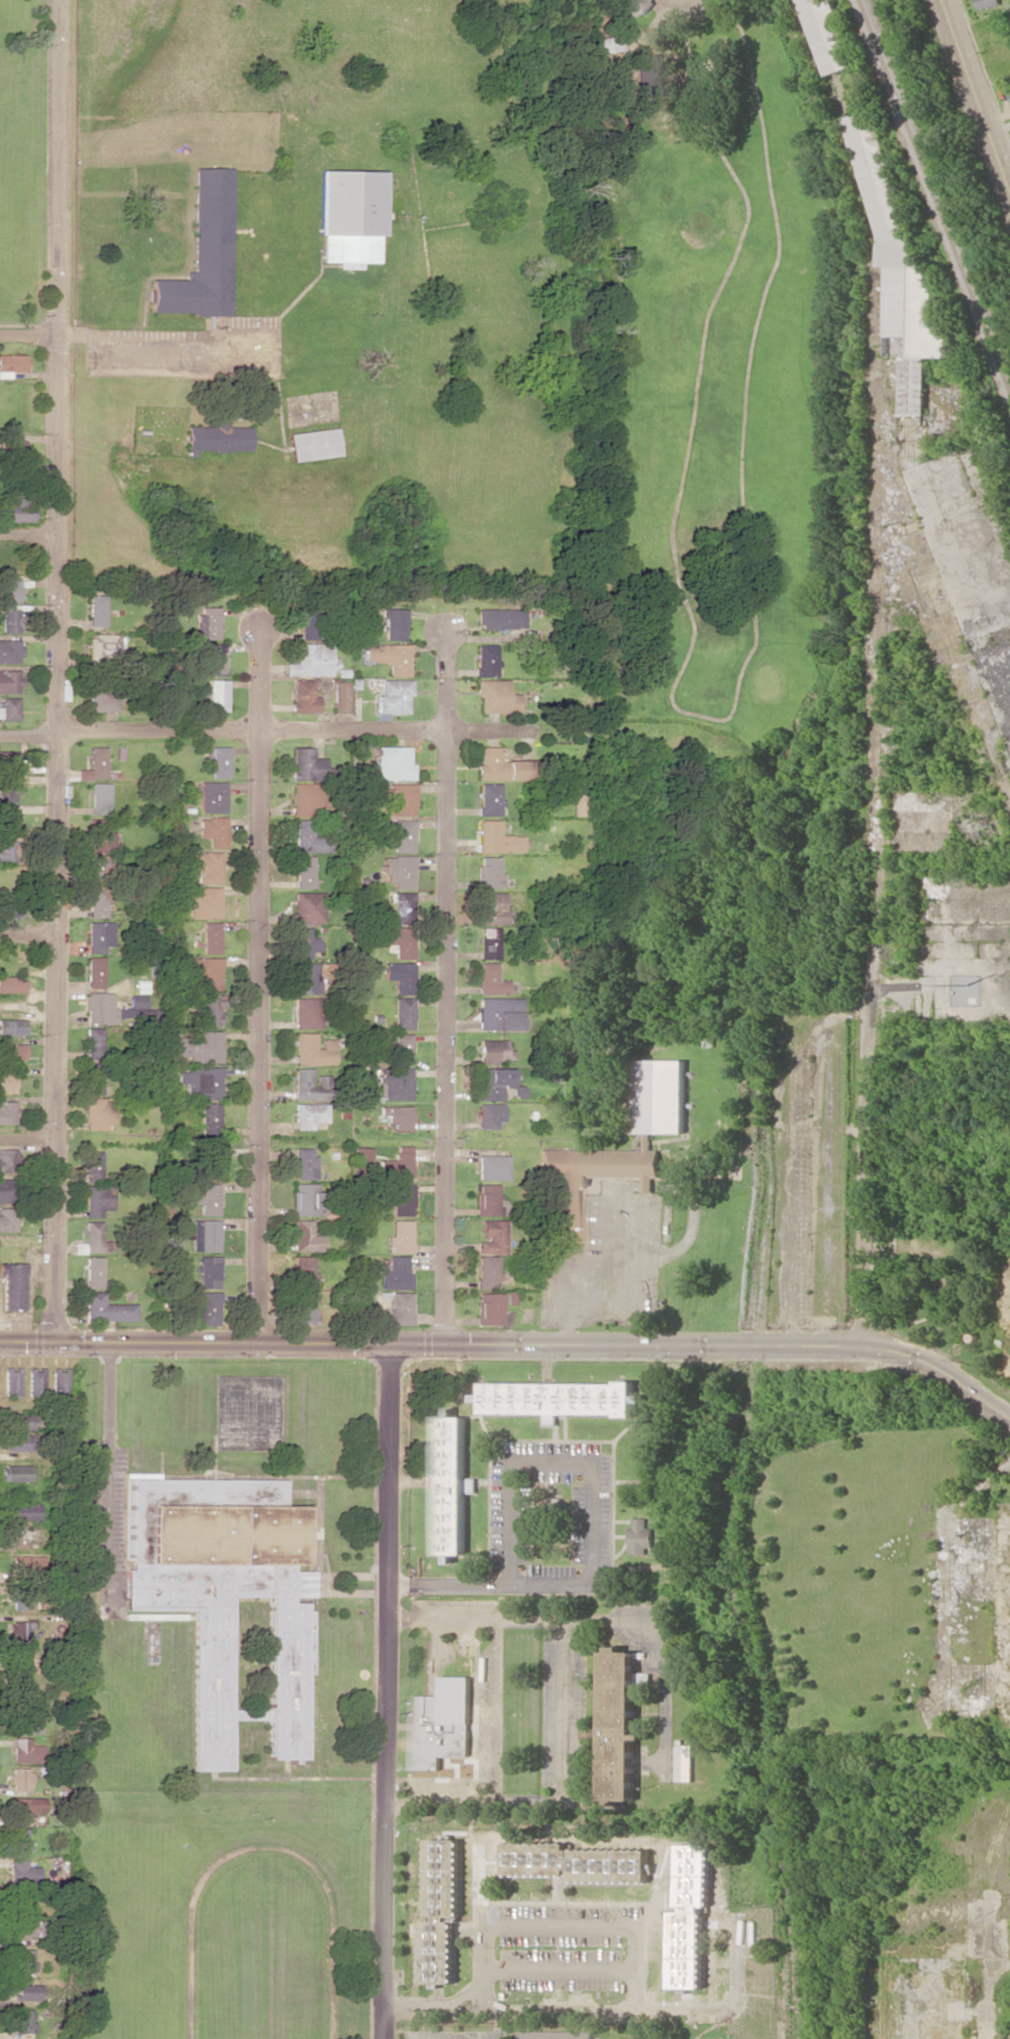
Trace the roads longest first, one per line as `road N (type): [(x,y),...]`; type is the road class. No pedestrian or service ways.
road 1 (residential): [(56,1342),(62,0)]
road 2 (residential): [(261,1344),(258,627)]
road 3 (residential): [(444,1345),(444,629)]
road 4 (residential): [(867,1346),(874,637)]
road 5 (residential): [(383,2038),(389,1344)]
road 6 (tertiary): [(1009,1417),(915,1357),(867,1346),(389,1344)]
road 7 (residential): [(444,731),(0,731)]
road 8 (tertiary): [(389,1344),(0,1342)]
road 9 (residential): [(110,1343),(105,1574)]
road 10 (tertiary): [(1009,202),(937,0)]

